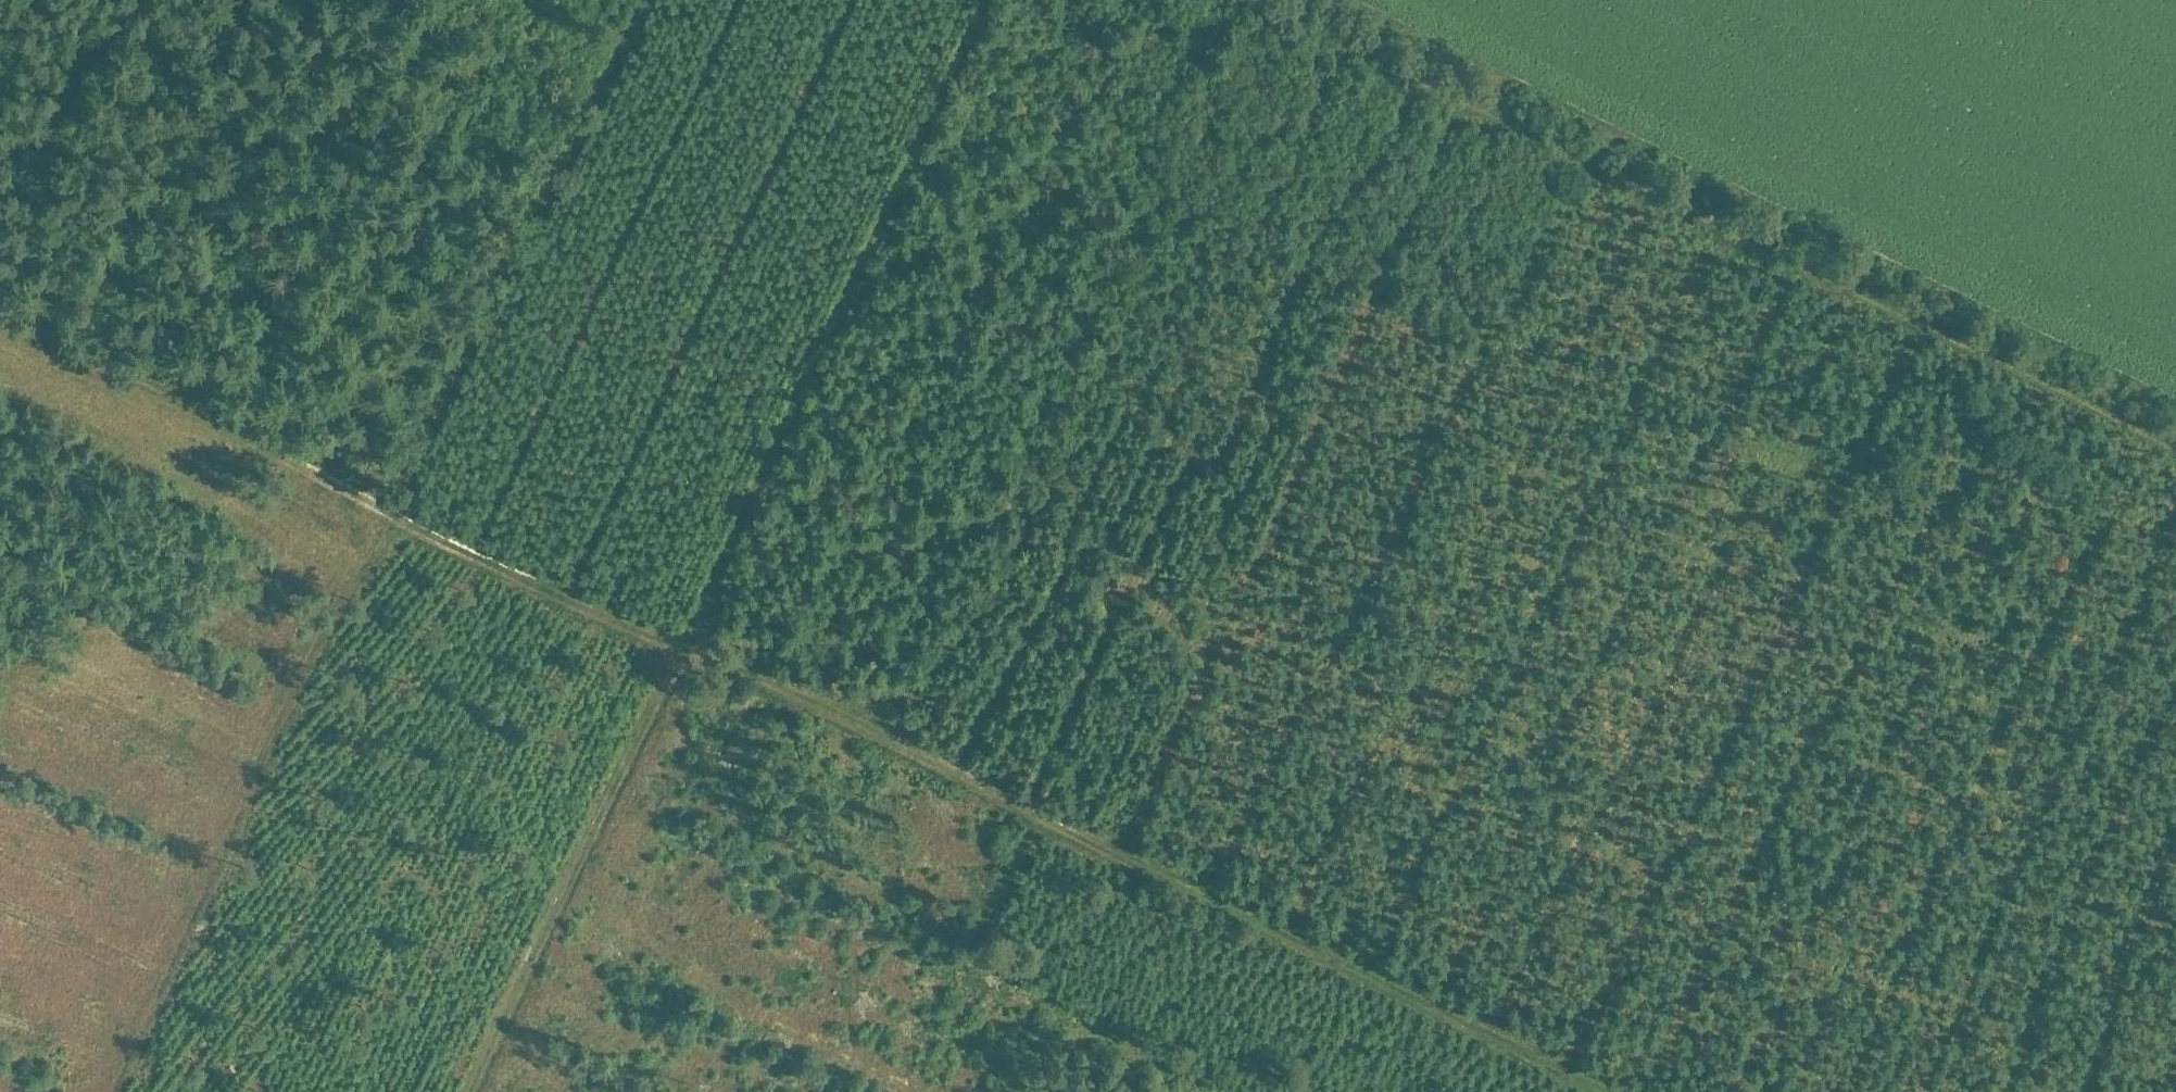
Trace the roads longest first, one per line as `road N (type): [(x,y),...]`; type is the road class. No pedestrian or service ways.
road 1 (track): [(0,329),(1603,1091)]
road 2 (track): [(974,0),(684,651),(472,1091)]
road 3 (track): [(2175,435),(1324,0)]

